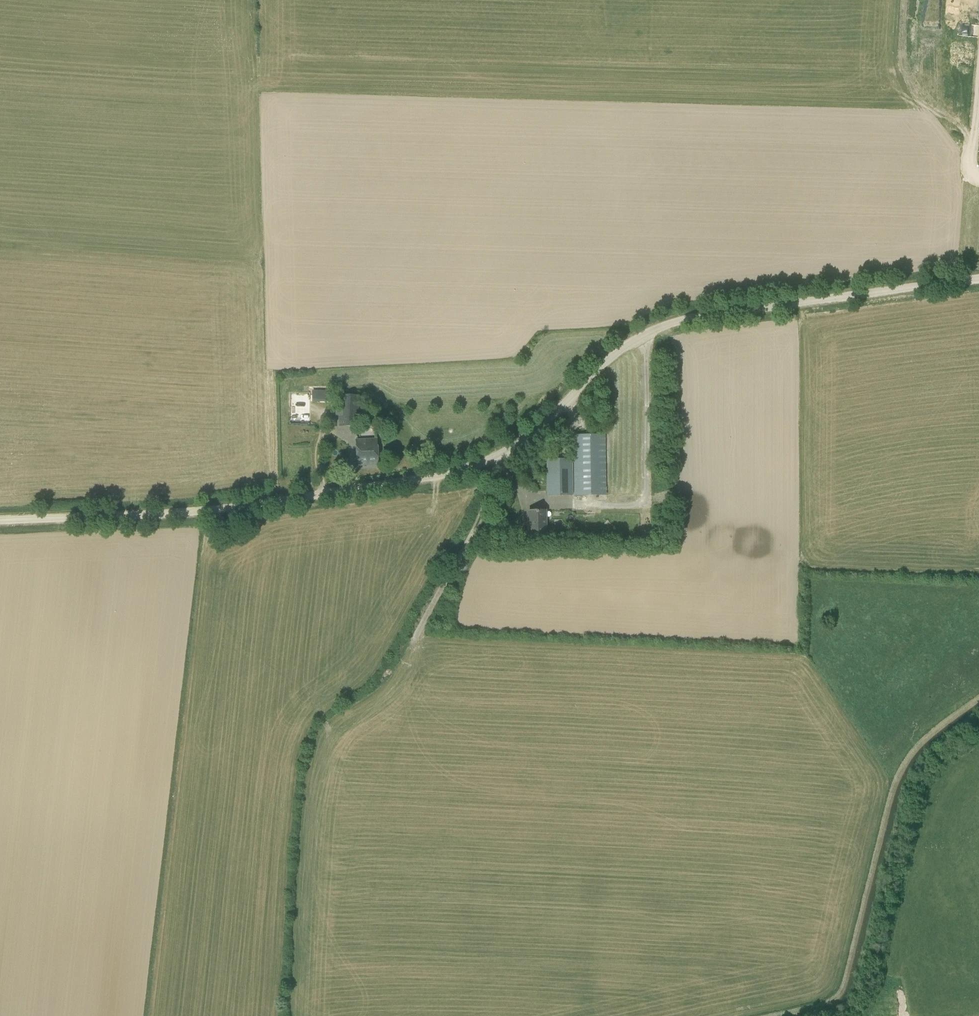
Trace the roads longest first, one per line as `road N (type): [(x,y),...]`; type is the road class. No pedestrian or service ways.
road 1 (unclassified): [(0,521),(190,512),(449,474),(516,444),(619,350),(666,324),(978,278)]

